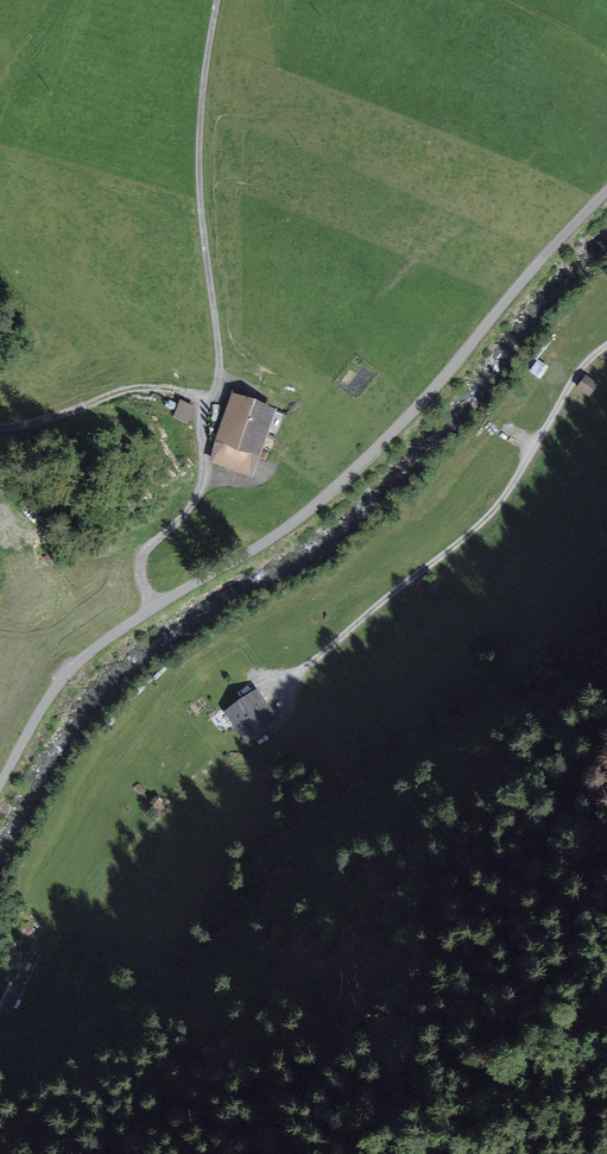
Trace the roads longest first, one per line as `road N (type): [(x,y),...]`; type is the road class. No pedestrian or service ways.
road 1 (unclassified): [(606,192),(451,372),(324,498),(157,606)]
road 2 (track): [(219,0),(199,150),(219,370),(206,423),(206,471),(199,497),(142,553)]
road 3 (unclassified): [(0,788),(68,673),(157,606)]
road 4 (track): [(212,401),(142,387),(0,428)]
road 5 (track): [(68,673),(32,647),(31,614),(72,583),(142,553)]

